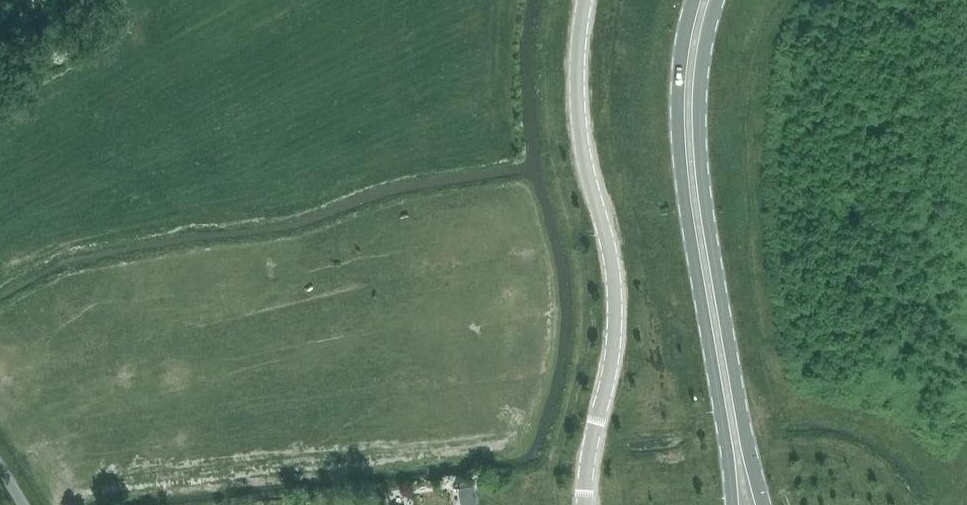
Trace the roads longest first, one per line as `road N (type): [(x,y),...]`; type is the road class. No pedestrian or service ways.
road 1 (secondary): [(763,504),(700,170),(699,86),(717,0)]
road 2 (unclassified): [(584,504),(616,299),(581,139),(584,0)]
road 3 (secondary): [(693,0),(678,132),(733,504)]

